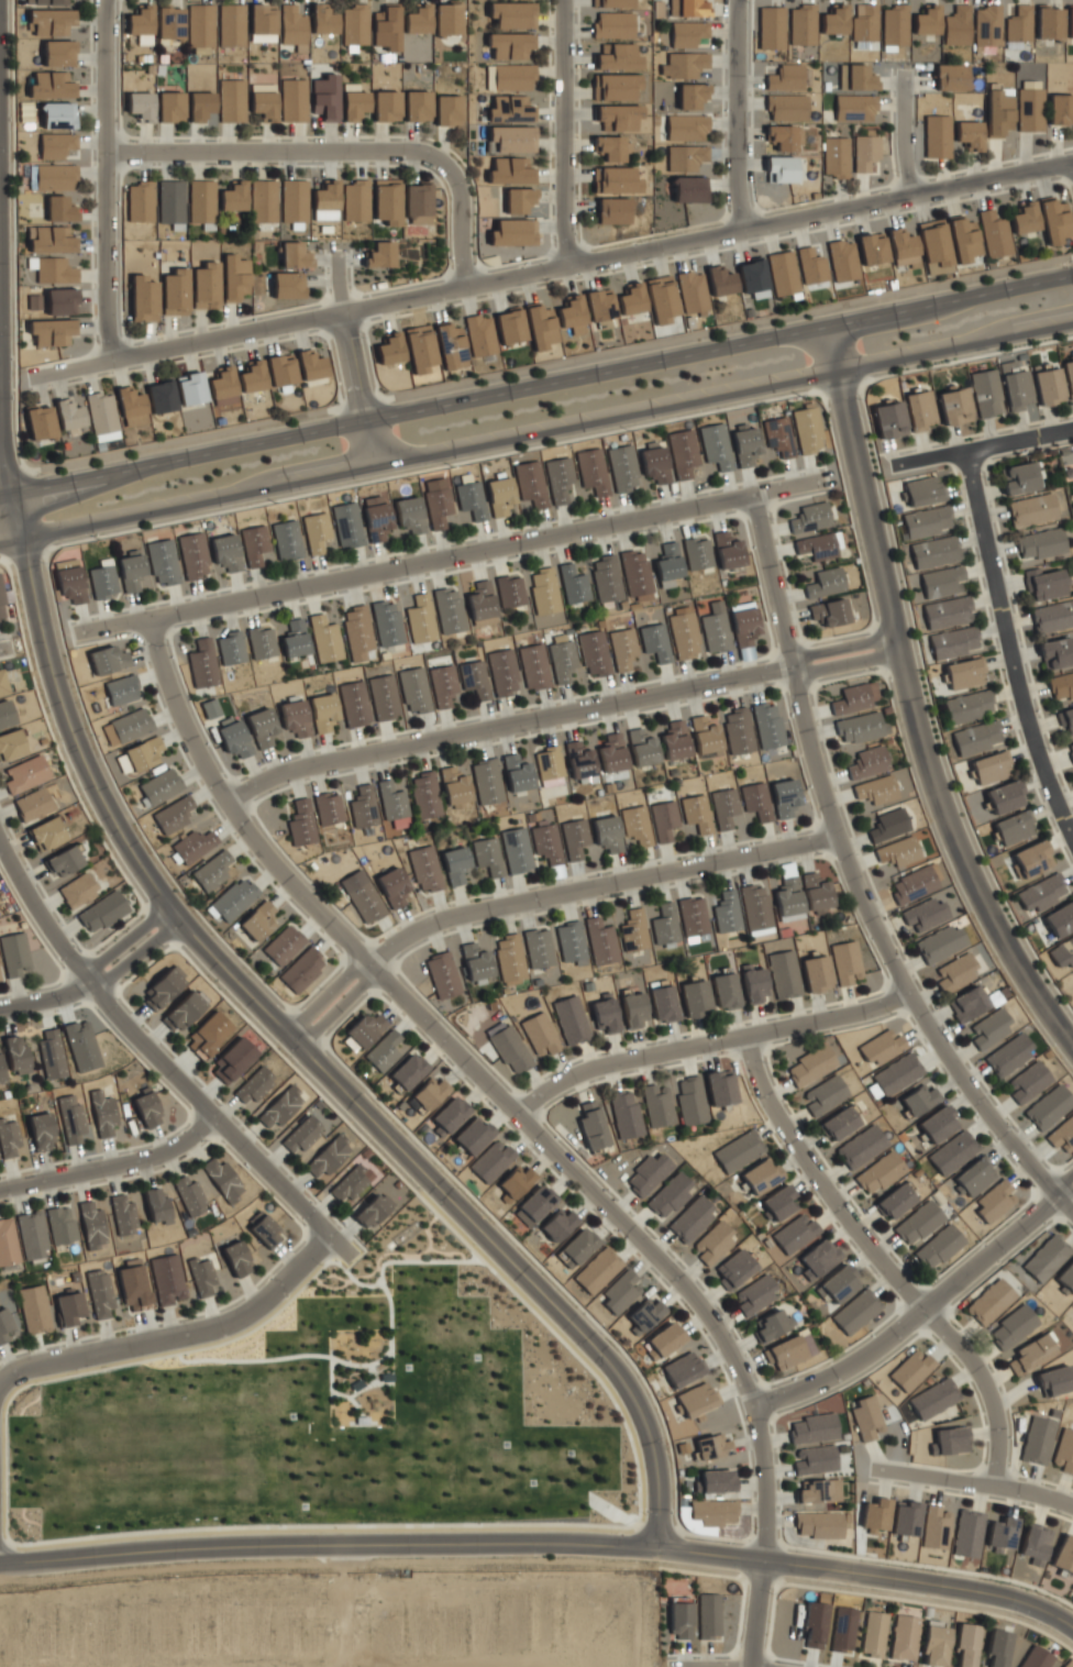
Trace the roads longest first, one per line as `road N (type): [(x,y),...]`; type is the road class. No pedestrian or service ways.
road 1 (tertiary): [(12,493),(64,720),(125,842),(222,970),(615,1375),(649,1447),(653,1548)]
road 2 (residential): [(147,622),(188,740),(252,841),(675,1278),(710,1324),(759,1437),(761,1560)]
road 3 (tertiary): [(0,542),(1072,317)]
road 4 (tertiary): [(1072,276),(0,495)]
road 5 (tertiary): [(1072,1627),(971,1589),(653,1548),(209,1547),(0,1564)]
road 6 (residential): [(32,378),(1072,162)]
road 7 (residential): [(750,496),(820,795),(874,931),(955,1071),(1072,1213)]
road 8 (tertiary): [(825,328),(932,790),(1004,945),(1072,1050)]
road 9 (residential): [(74,638),(820,481)]
road 10 (residential): [(226,803),(303,768),(894,643)]
road 11 (residential): [(294,1040),(390,947),(429,925),(836,838)]
road 12 (residential): [(350,1258),(146,1050),(49,932),(0,848)]
road 13 (residential): [(744,1038),(764,1094),(804,1159),(978,1373),(996,1428),(991,1486)]
road 14 (residential): [(103,154),(424,154),(446,168),(460,191),(463,287)]
road 15 (residential): [(516,1117),(555,1084),(588,1070),(864,1013),(907,994)]
road 16 (residential): [(964,452),(1032,742),(1072,842)]
road 17 (residential): [(752,1409),(865,1356),(1072,1185)]
road 18 (residential): [(0,1382),(16,1371),(230,1322),(265,1300),(328,1236)]
road 19 (residential): [(102,0),(110,360)]
road 20 (residential): [(562,0),(561,225),(568,265)]
road 21 (residential): [(736,0),(735,184),(743,230)]
road 22 (residential): [(0,1189),(158,1155),(212,1118)]
road 23 (residential): [(336,256),(370,463)]
road 24 (residential): [(872,1469),(1072,1506)]
road 25 (residential): [(0,1009),(73,993),(174,915)]
road 26 (residential): [(891,468),(1072,430)]
road 27 (residential): [(904,71),(909,195)]

